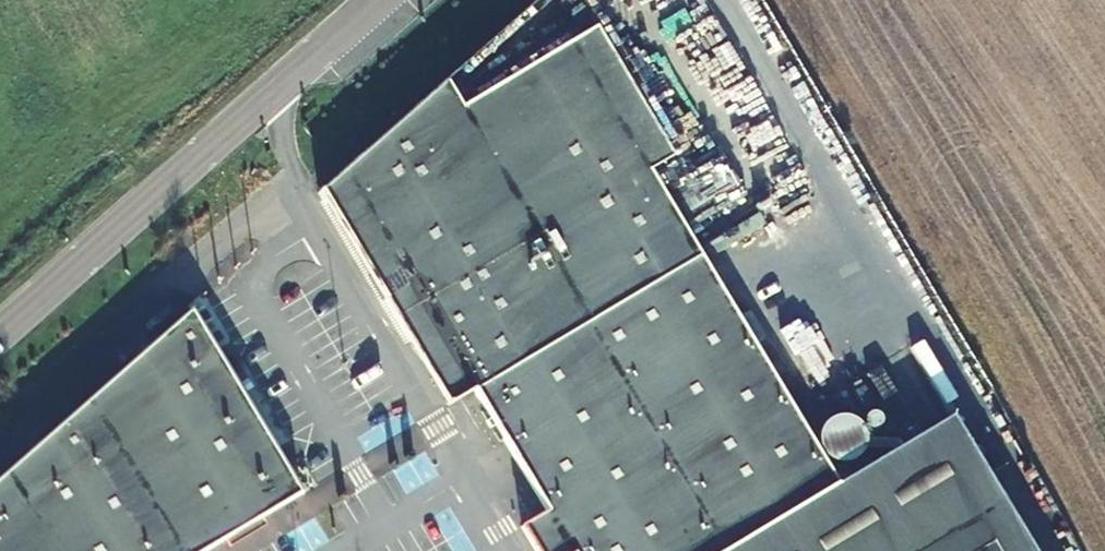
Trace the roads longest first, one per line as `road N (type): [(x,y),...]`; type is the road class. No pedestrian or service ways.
road 1 (tertiary): [(0,329),(373,0)]

